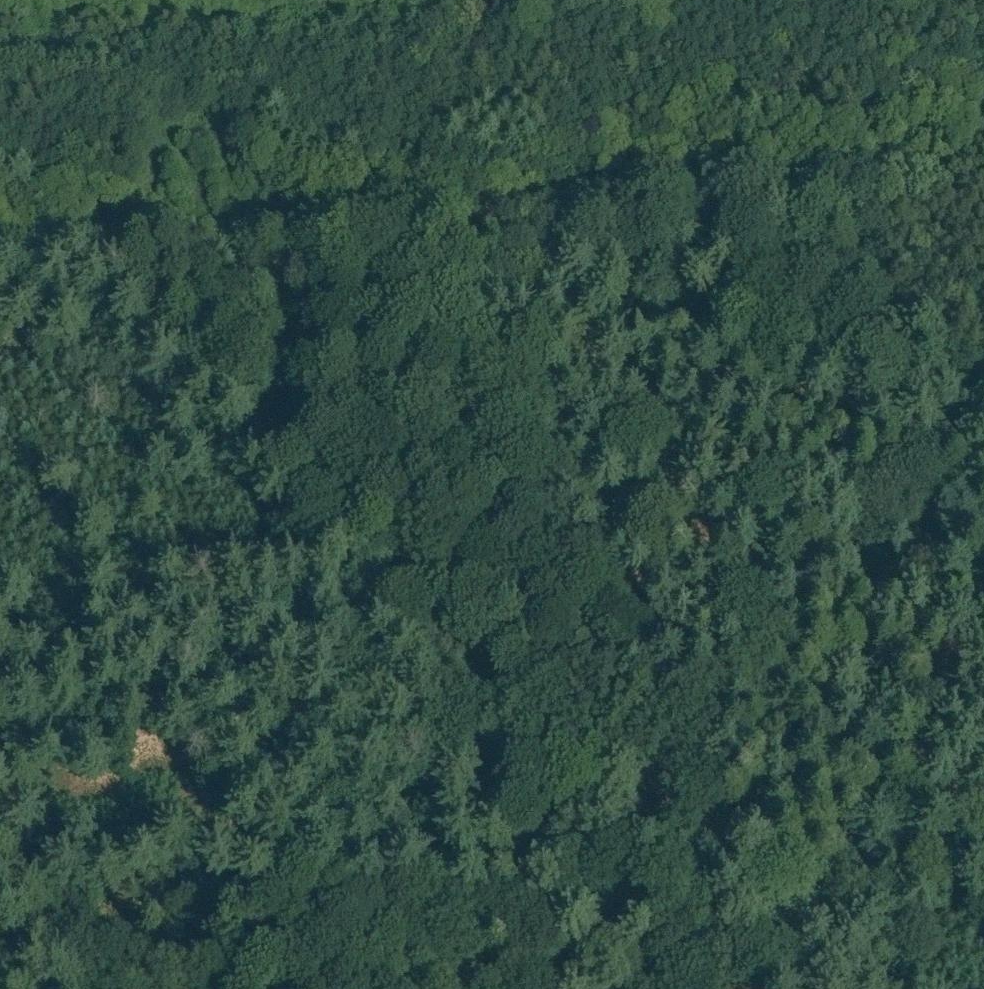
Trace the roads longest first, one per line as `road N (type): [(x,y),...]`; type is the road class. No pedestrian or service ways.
road 1 (track): [(0,258),(983,179)]
road 2 (track): [(983,764),(759,930),(646,988)]
road 3 (track): [(68,988),(0,792)]

